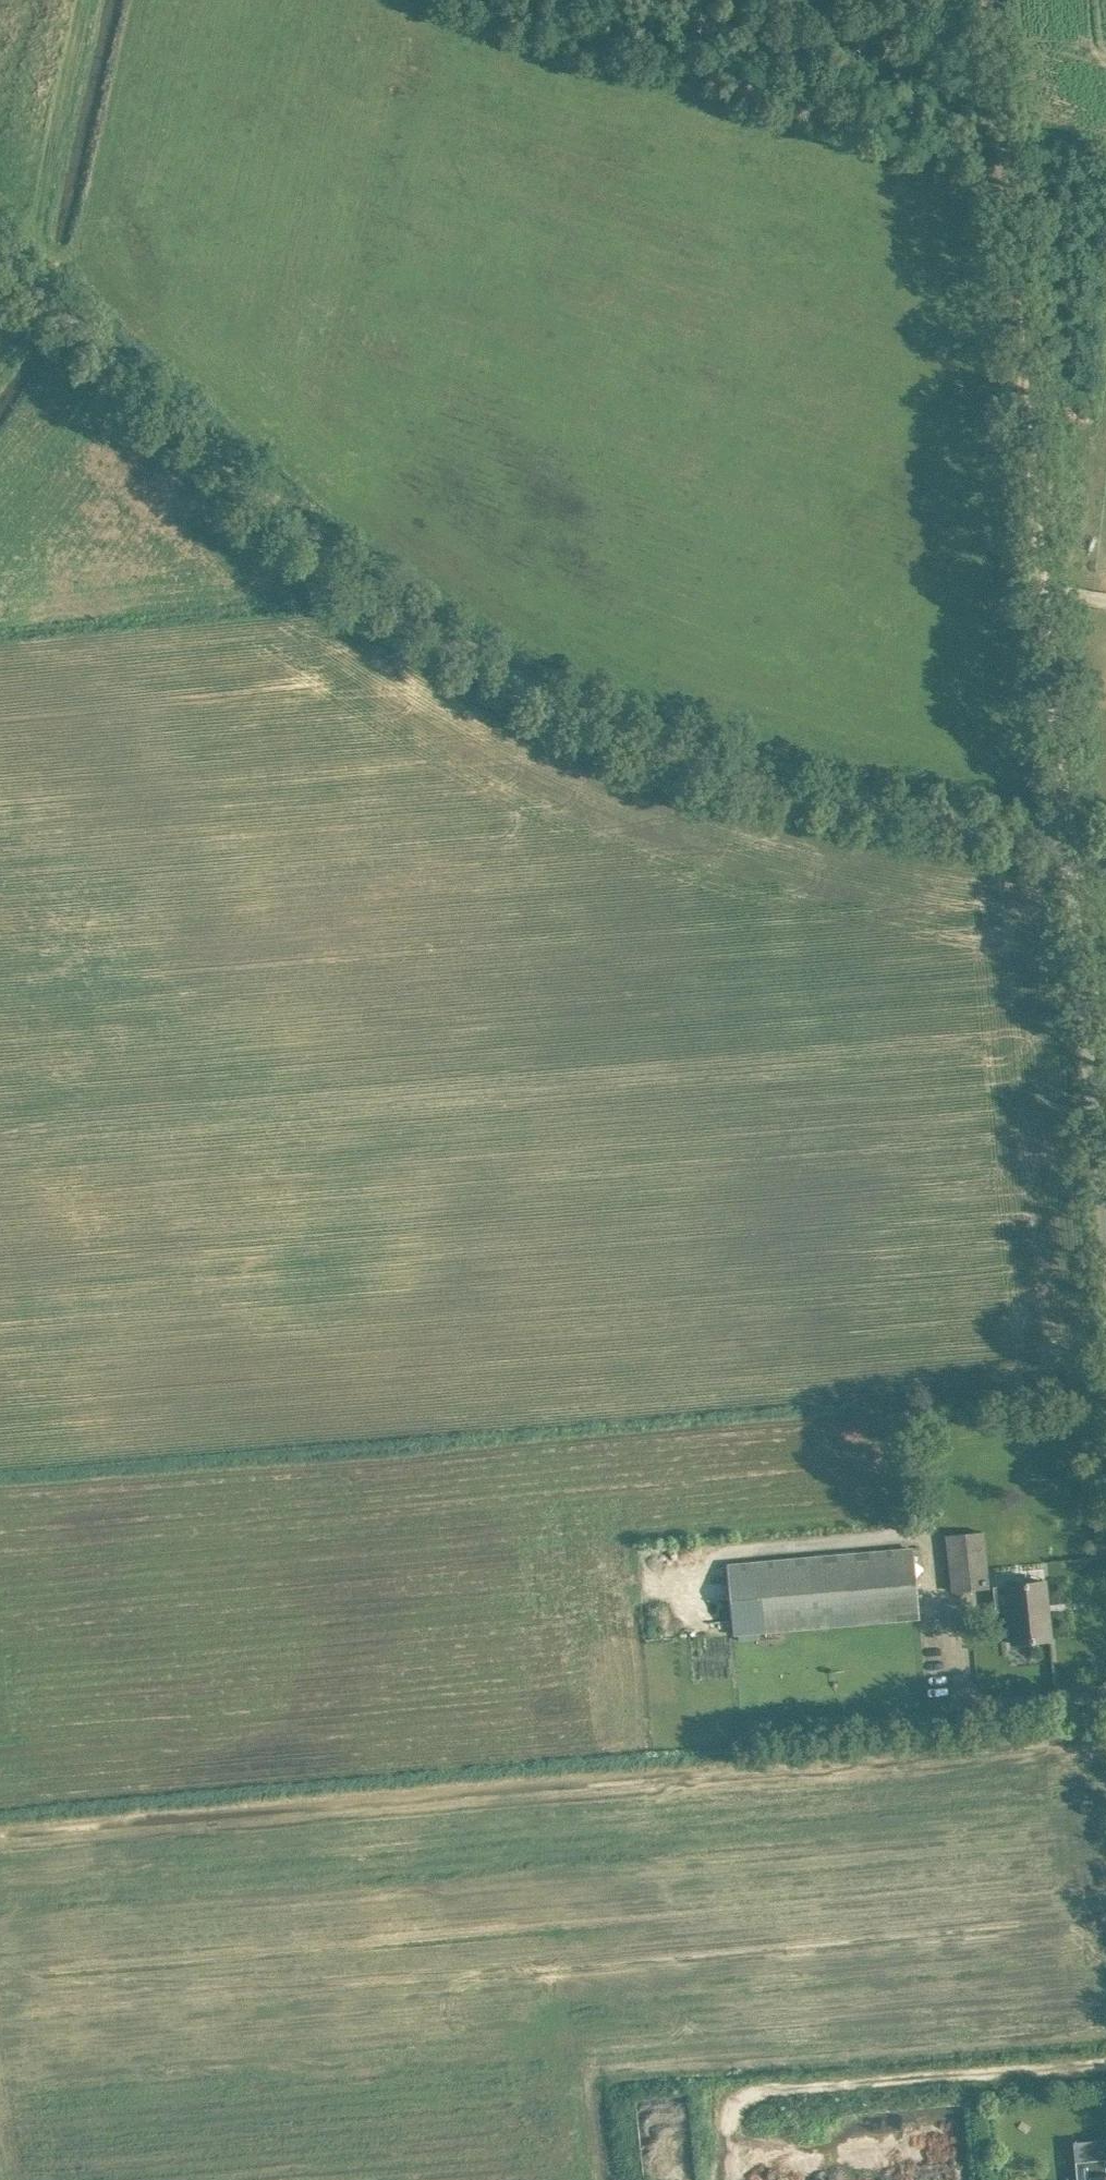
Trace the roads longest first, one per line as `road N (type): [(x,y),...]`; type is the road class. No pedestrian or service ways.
road 1 (unclassified): [(1066,842),(873,809),(702,761),(496,669),(386,598),(269,503),(0,255)]
road 2 (track): [(988,0),(1066,842)]
road 3 (unclassified): [(1105,1274),(1066,842)]

